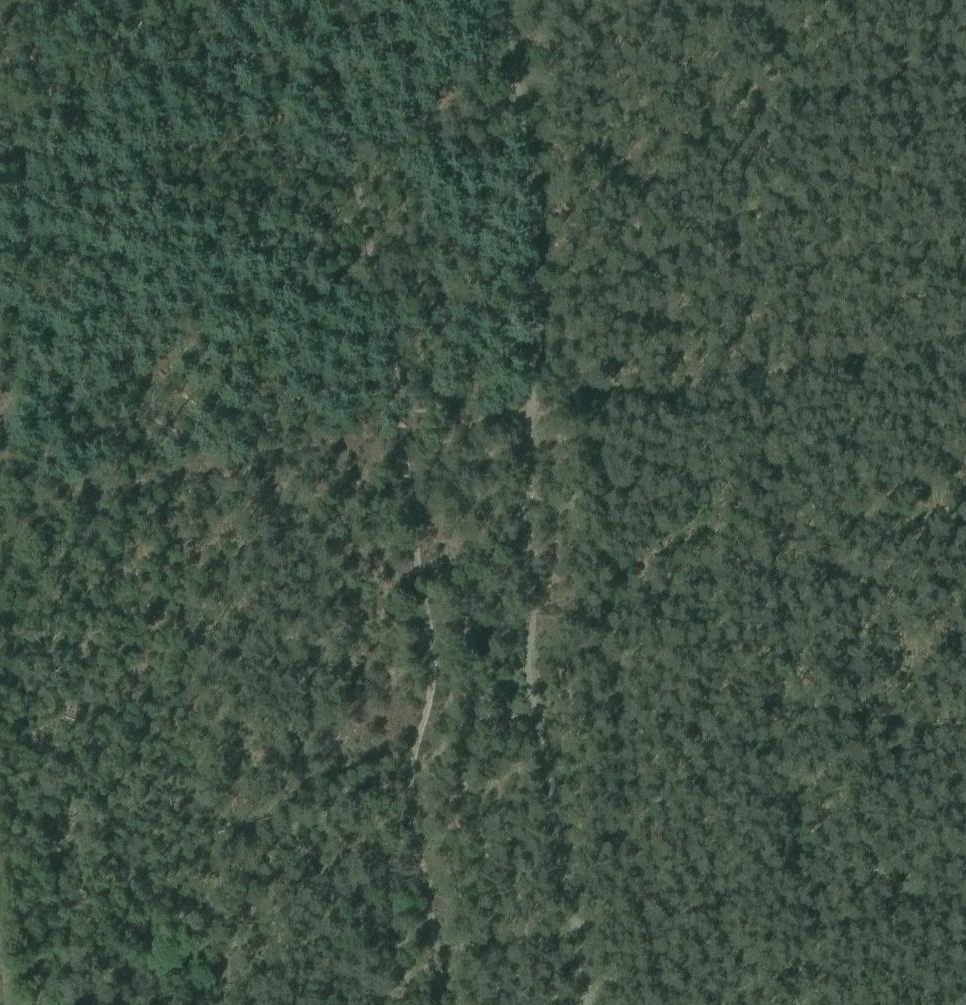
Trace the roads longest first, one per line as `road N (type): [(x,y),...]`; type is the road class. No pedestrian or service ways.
road 1 (track): [(443,1004),(411,793),(433,667),(387,322),(304,0)]

